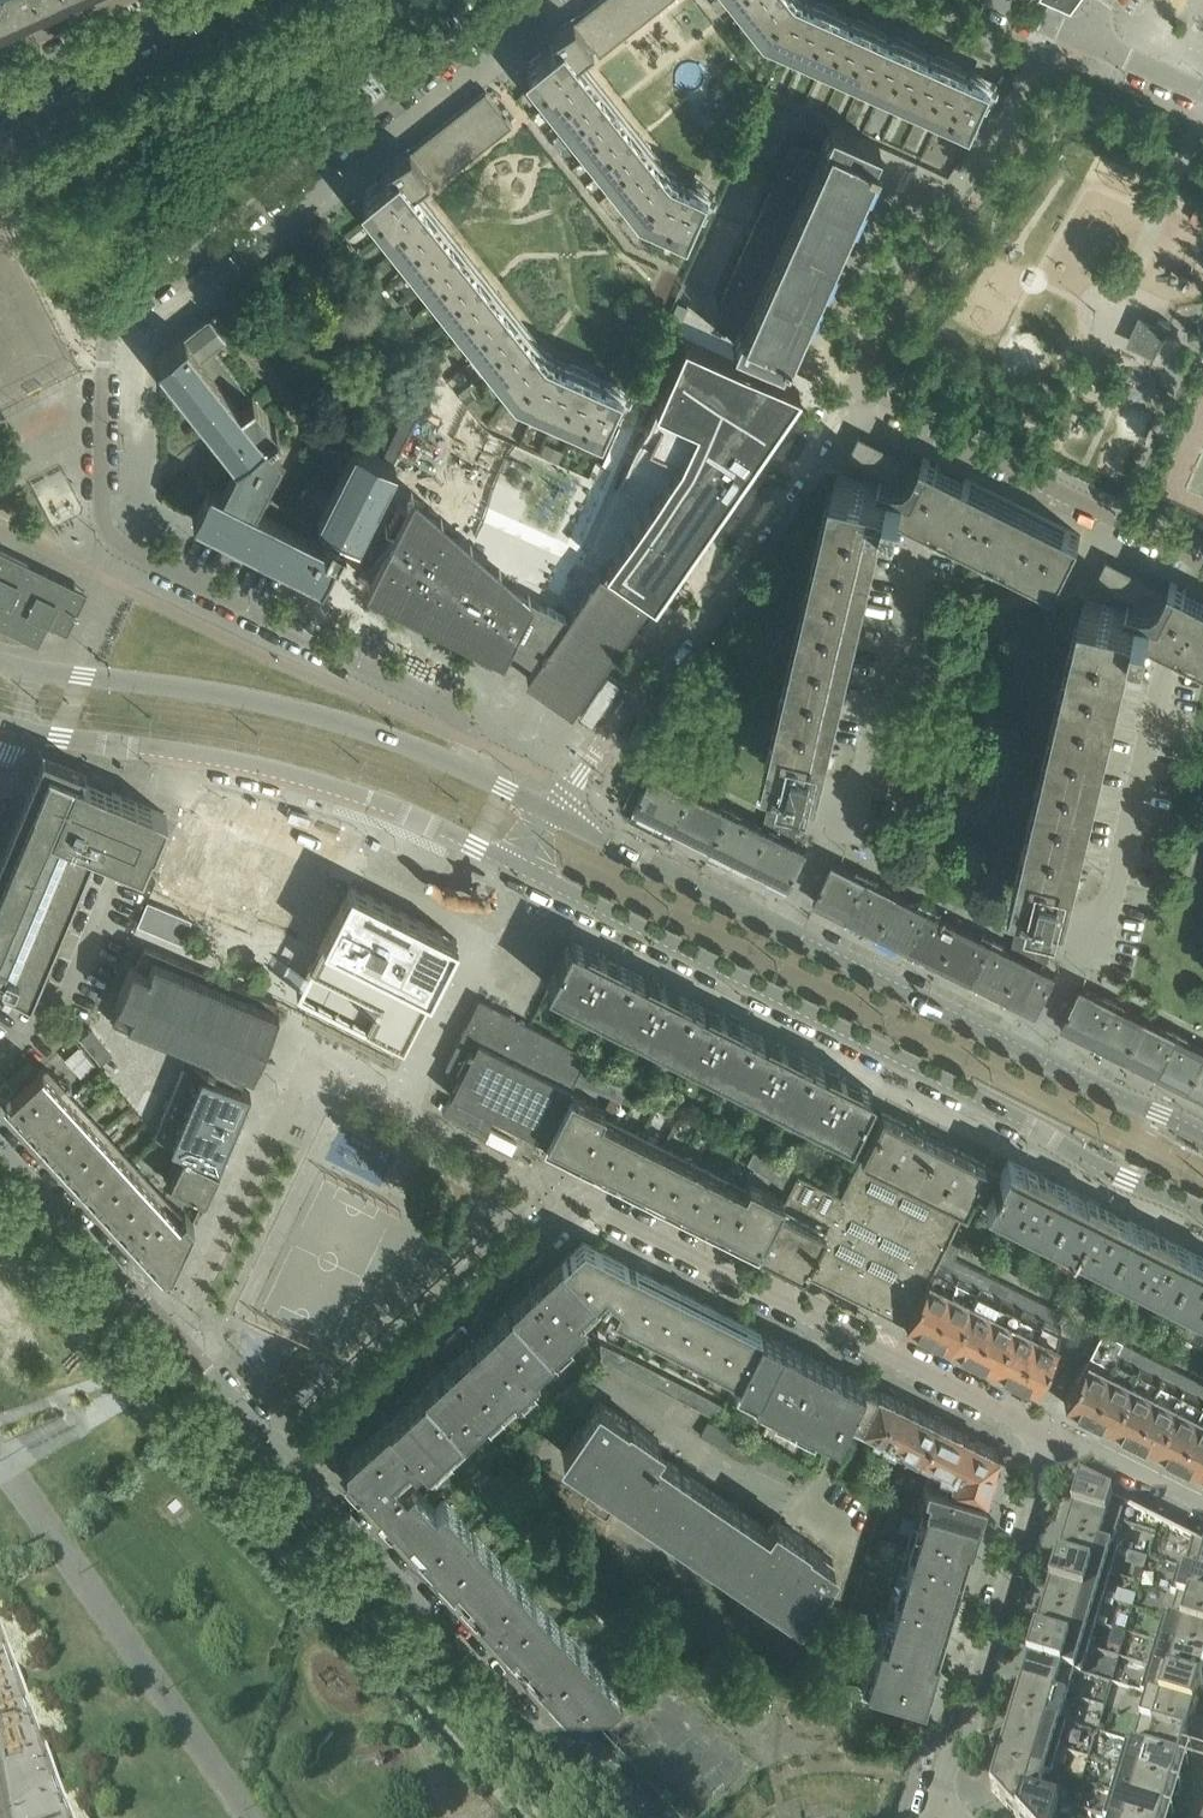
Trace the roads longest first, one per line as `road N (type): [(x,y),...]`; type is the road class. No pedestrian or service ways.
road 1 (residential): [(490,783),(443,705),(110,537),(103,519),(106,335),(527,0)]
road 2 (residential): [(288,1466),(587,1199),(1064,1438)]
road 3 (residential): [(552,813),(855,391),(1202,568)]
road 4 (tertiary): [(521,864),(1202,1213)]
road 5 (tertiary): [(1202,1136),(552,813)]
road 6 (tertiary): [(19,730),(322,783),(521,864)]
road 7 (tertiary): [(490,783),(313,712),(24,667)]
road 8 (residential): [(616,1817),(288,1466)]
road 9 (residential): [(288,1466),(0,1148)]
road 10 (residential): [(943,1799),(1064,1438)]
road 11 (tertiary): [(0,97),(215,0)]
road 12 (residential): [(1064,1438),(1202,1508)]
road 13 (residential): [(1202,93),(1082,37)]

